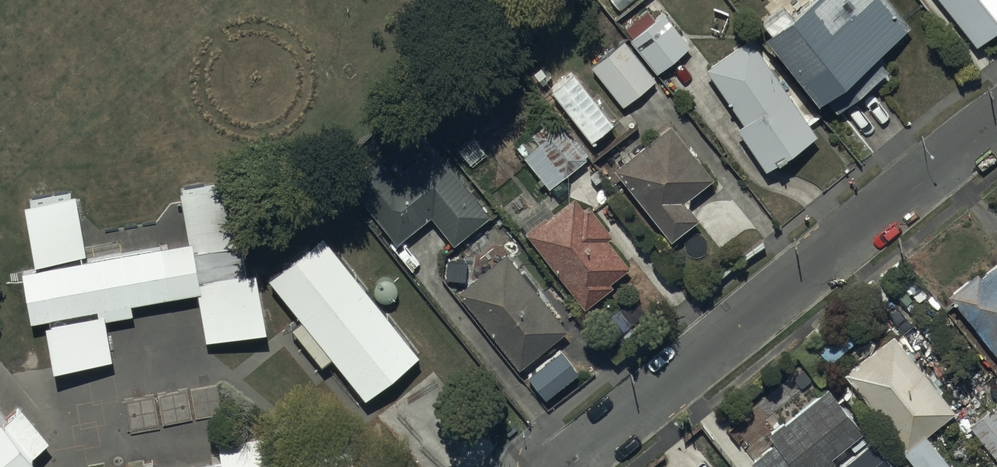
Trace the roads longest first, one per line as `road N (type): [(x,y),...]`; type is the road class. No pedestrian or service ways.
road 1 (residential): [(996,121),(560,466)]

